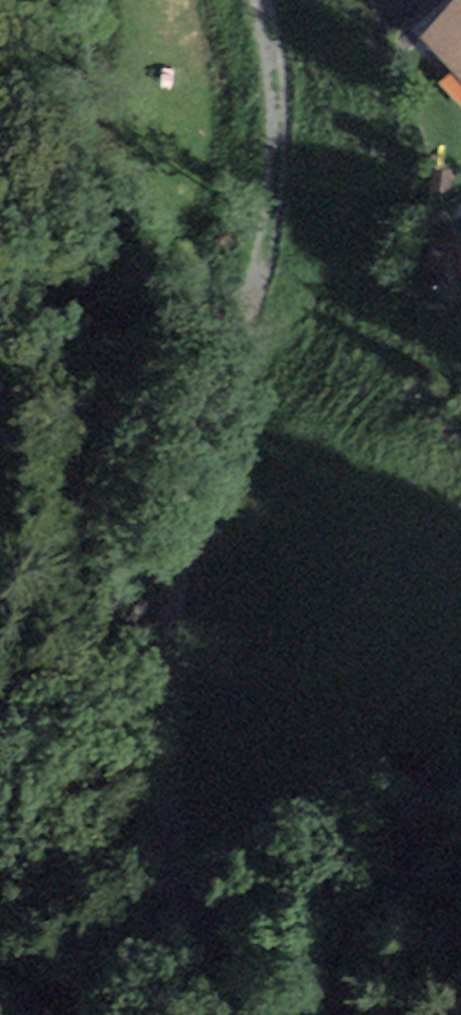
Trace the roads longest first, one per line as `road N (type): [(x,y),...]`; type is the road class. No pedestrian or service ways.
road 1 (residential): [(191,1014),(169,886),(184,541),(226,380)]
road 2 (residential): [(261,0),(285,134),(276,211),(226,380)]
road 3 (track): [(303,1014),(339,916),(460,772)]

